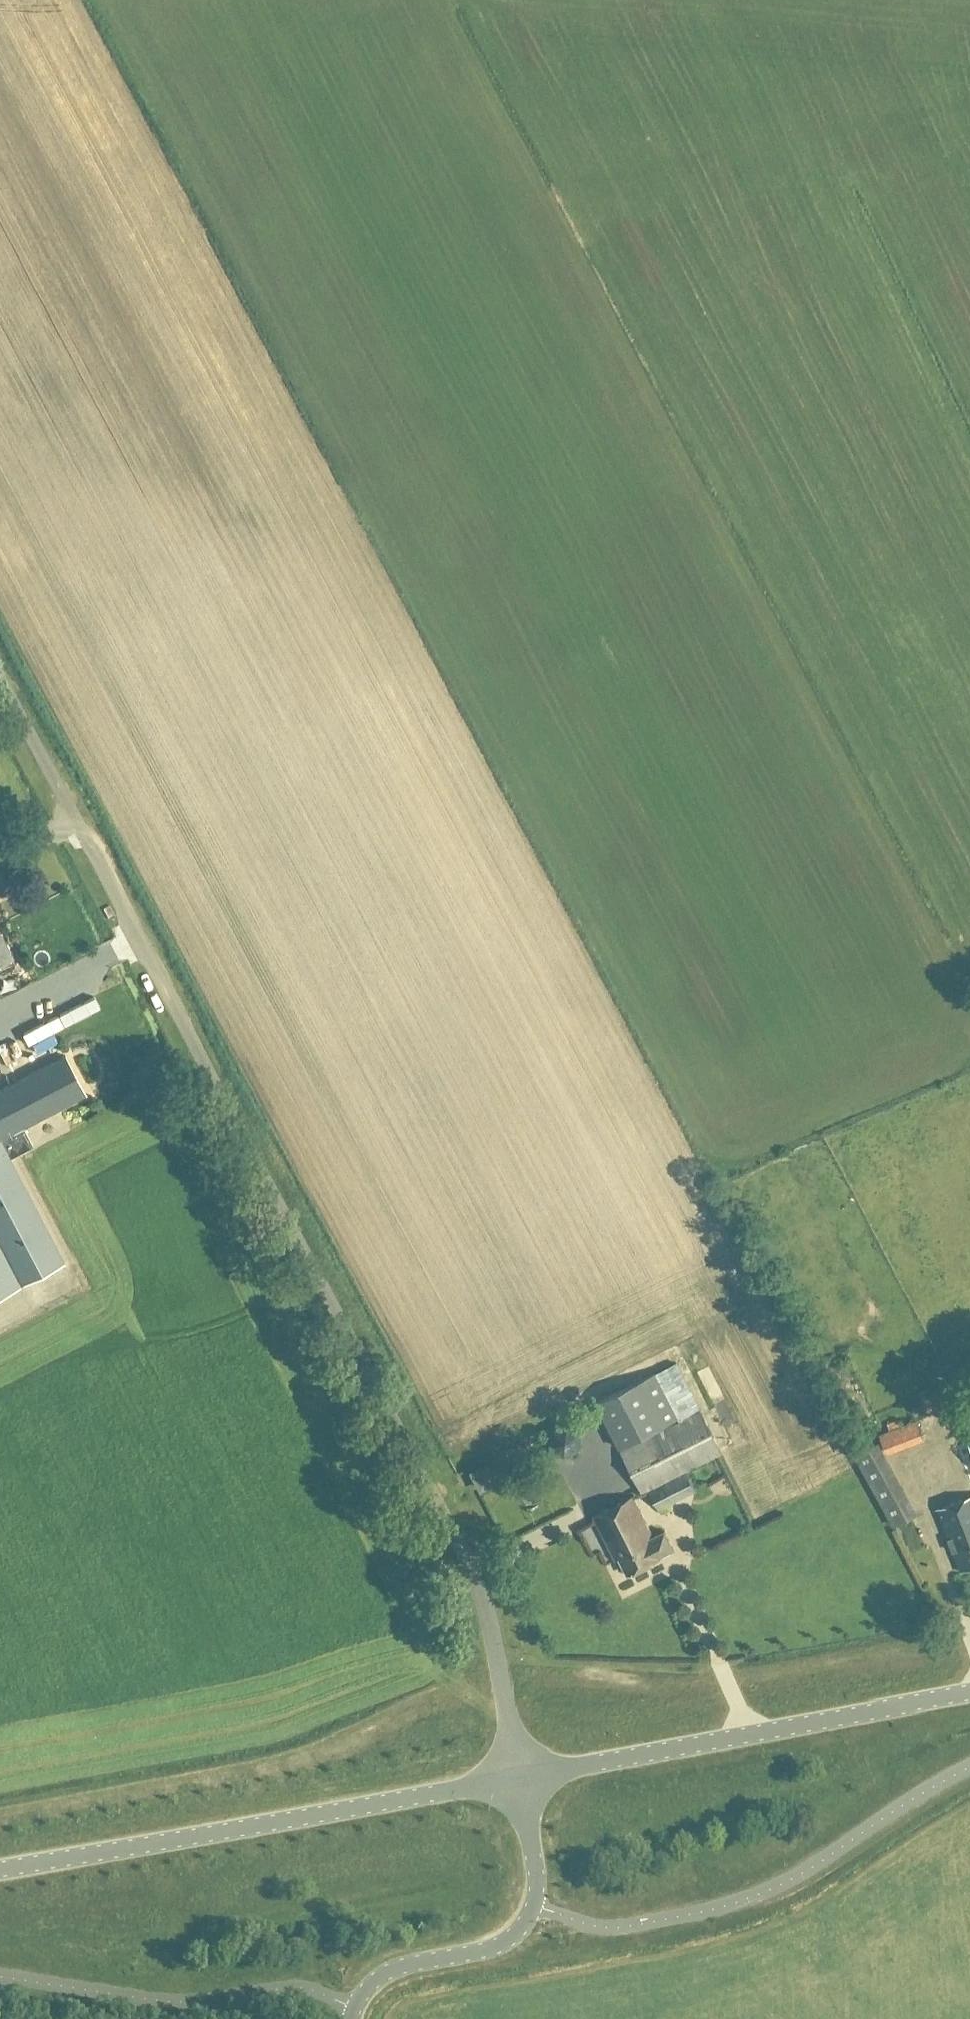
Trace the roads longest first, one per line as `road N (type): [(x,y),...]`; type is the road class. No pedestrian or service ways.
road 1 (unclassified): [(519,1776),(467,1560),(0,678)]
road 2 (unclassified): [(519,1776),(0,1868)]
road 3 (unclassified): [(969,1692),(519,1776)]
road 4 (unclassified): [(519,1776),(536,1876),(527,1916),(493,1945),(392,1969),(354,2007)]

